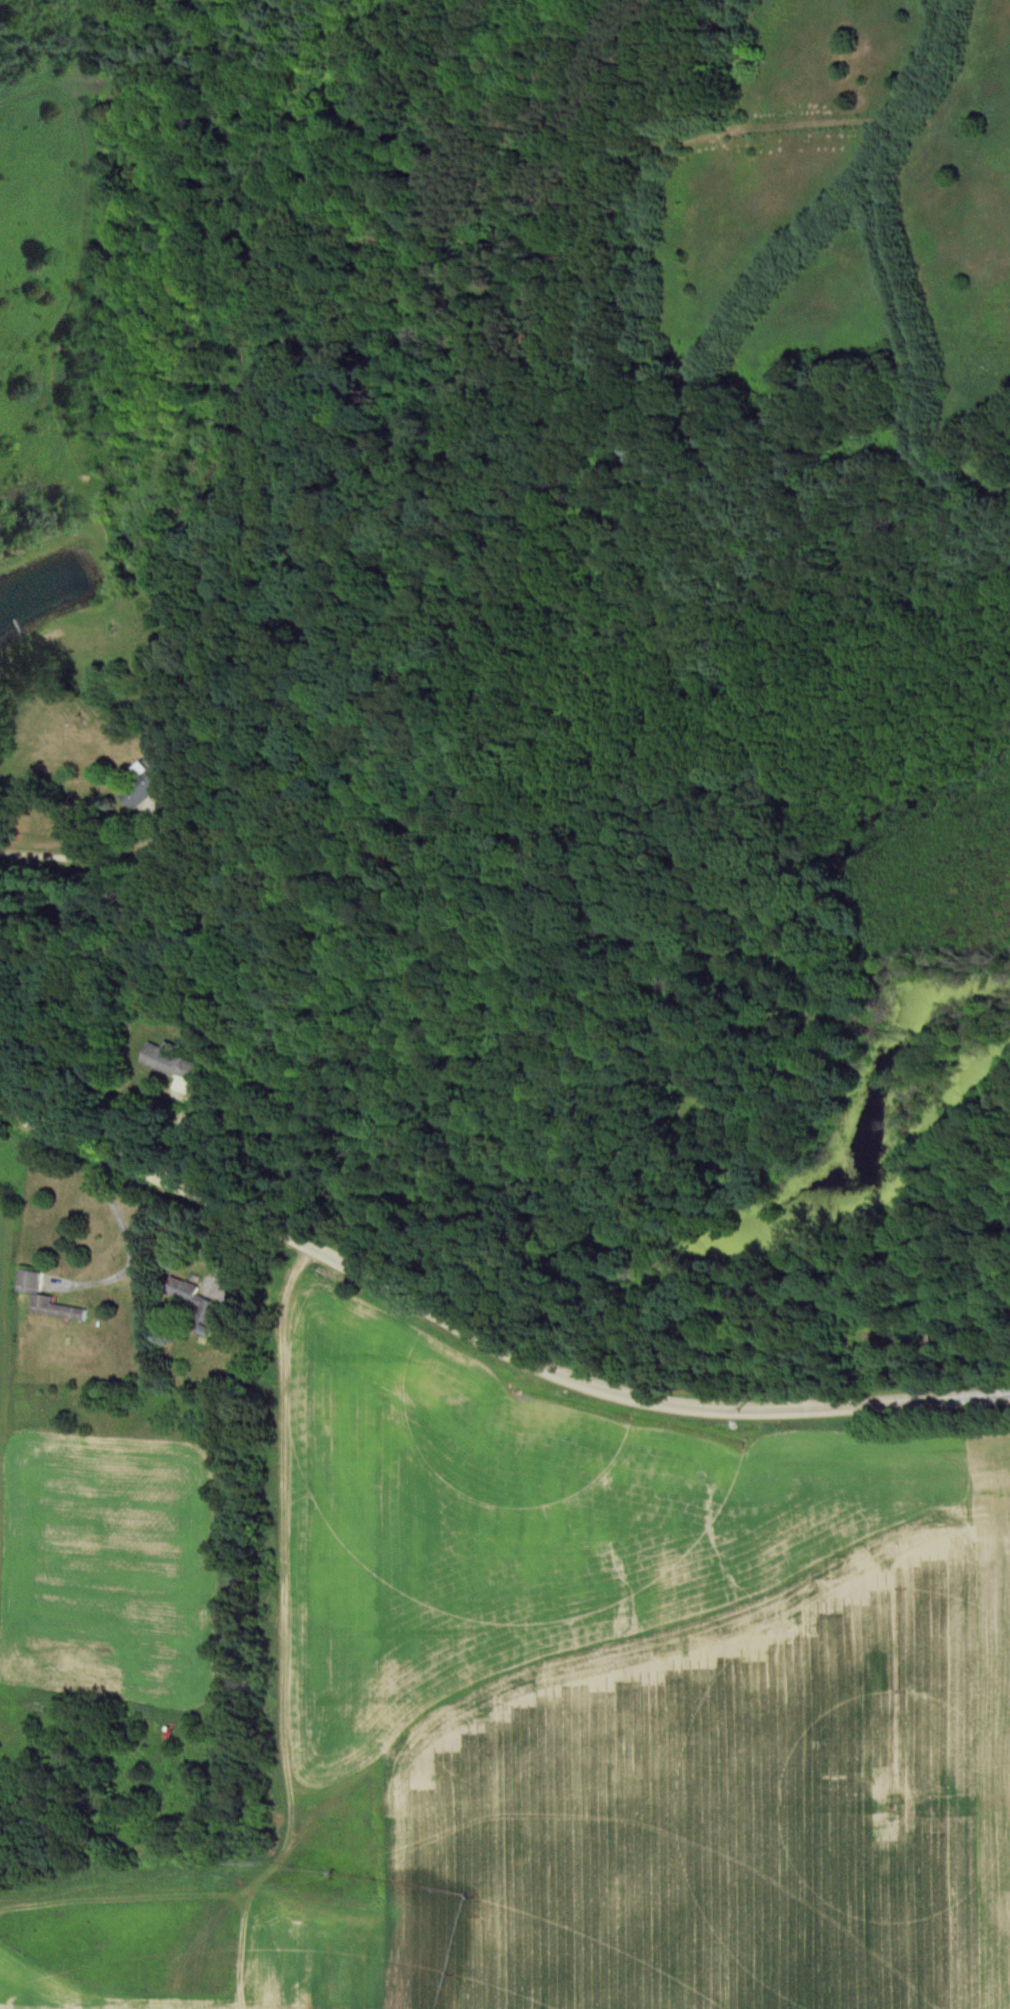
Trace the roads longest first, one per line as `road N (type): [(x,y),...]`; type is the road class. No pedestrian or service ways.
road 1 (residential): [(1009,1398),(746,1414),(611,1394),(513,1358),(391,1292),(0,1111)]

